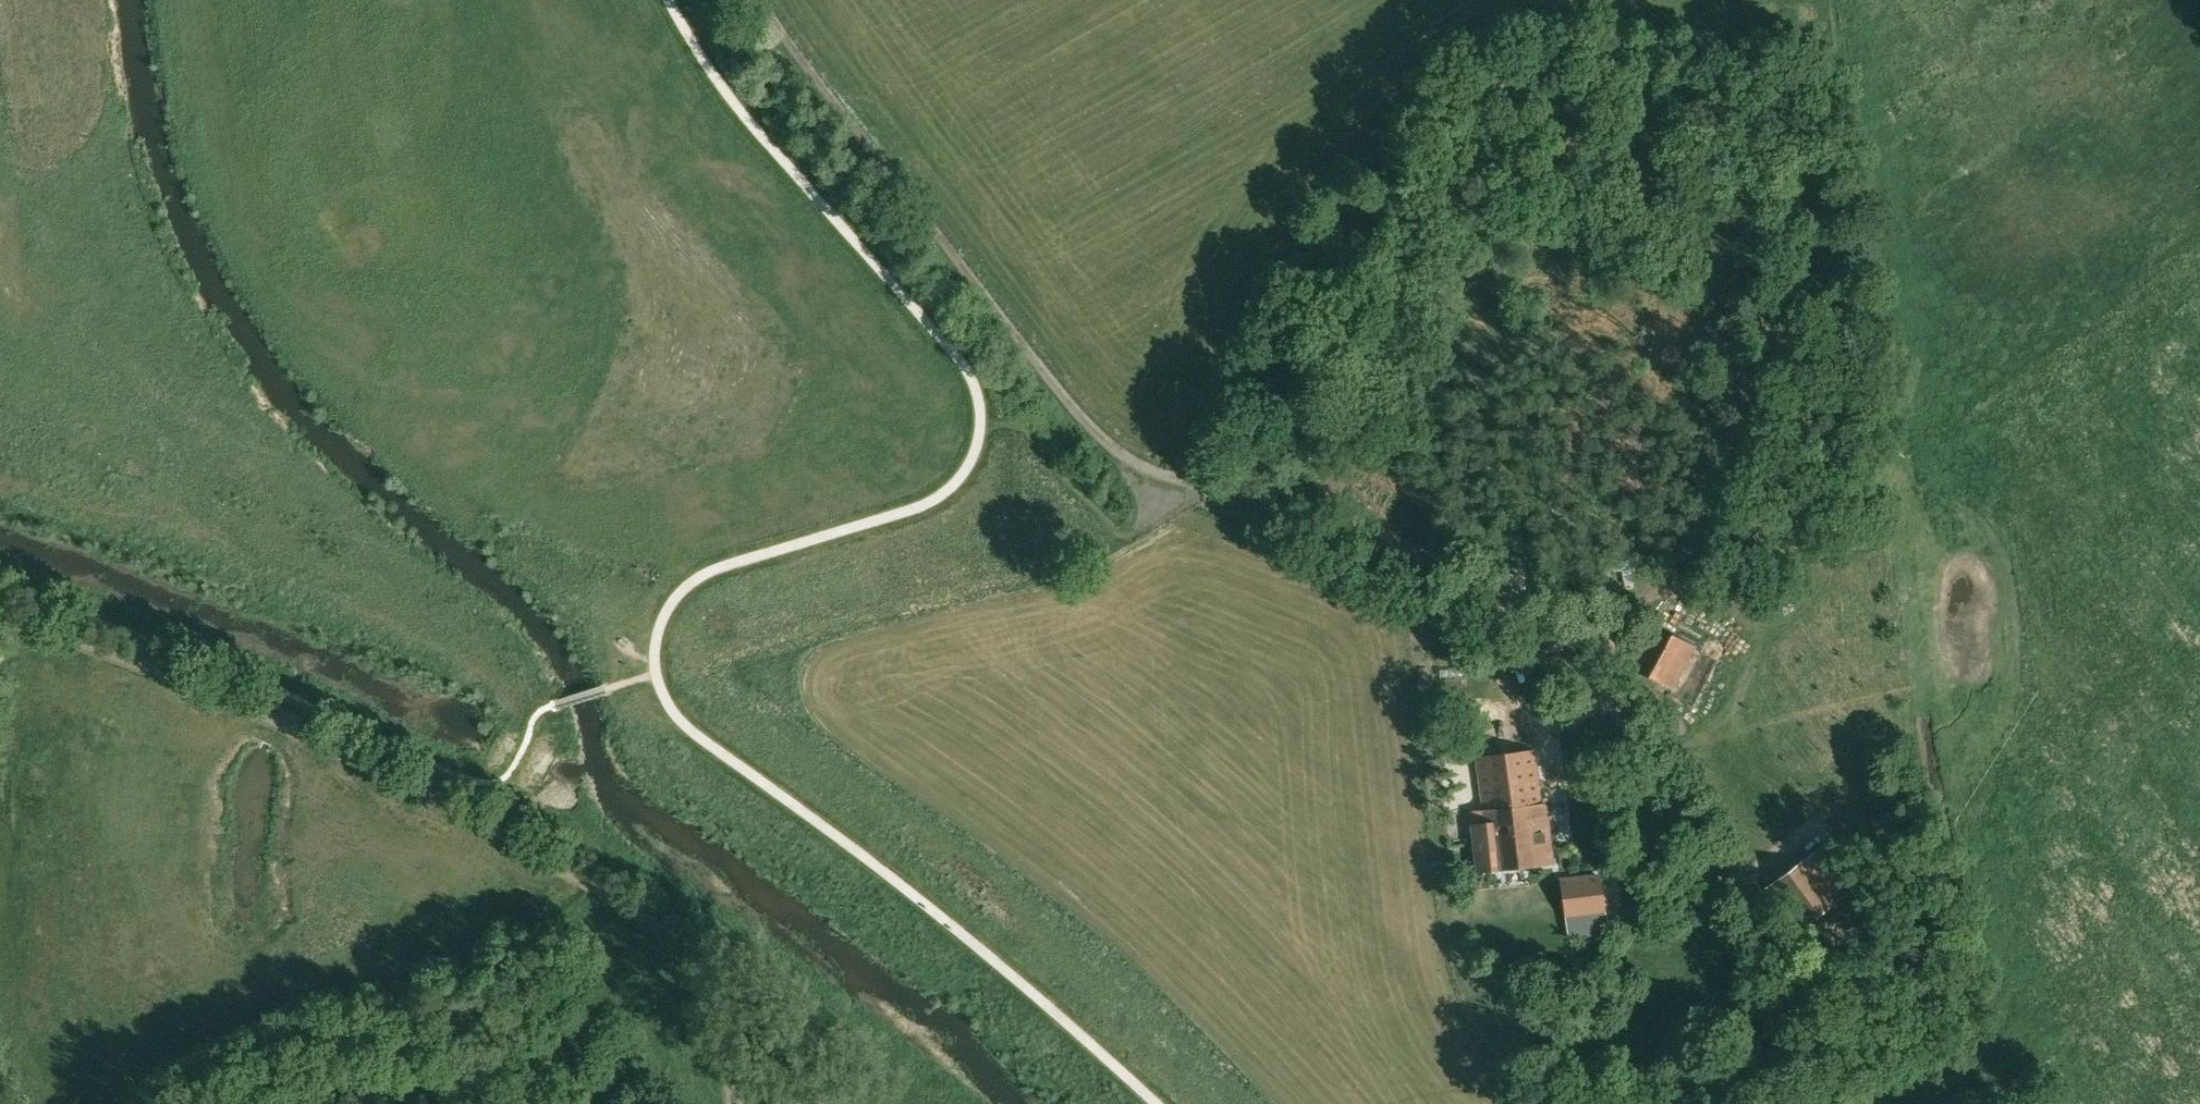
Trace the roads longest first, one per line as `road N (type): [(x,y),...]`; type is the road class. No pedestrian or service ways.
road 1 (unclassified): [(1591,675),(1482,590),(1292,492),(1127,447),(1109,433),(762,0)]
road 2 (track): [(1878,1103),(1631,722),(1591,675)]

